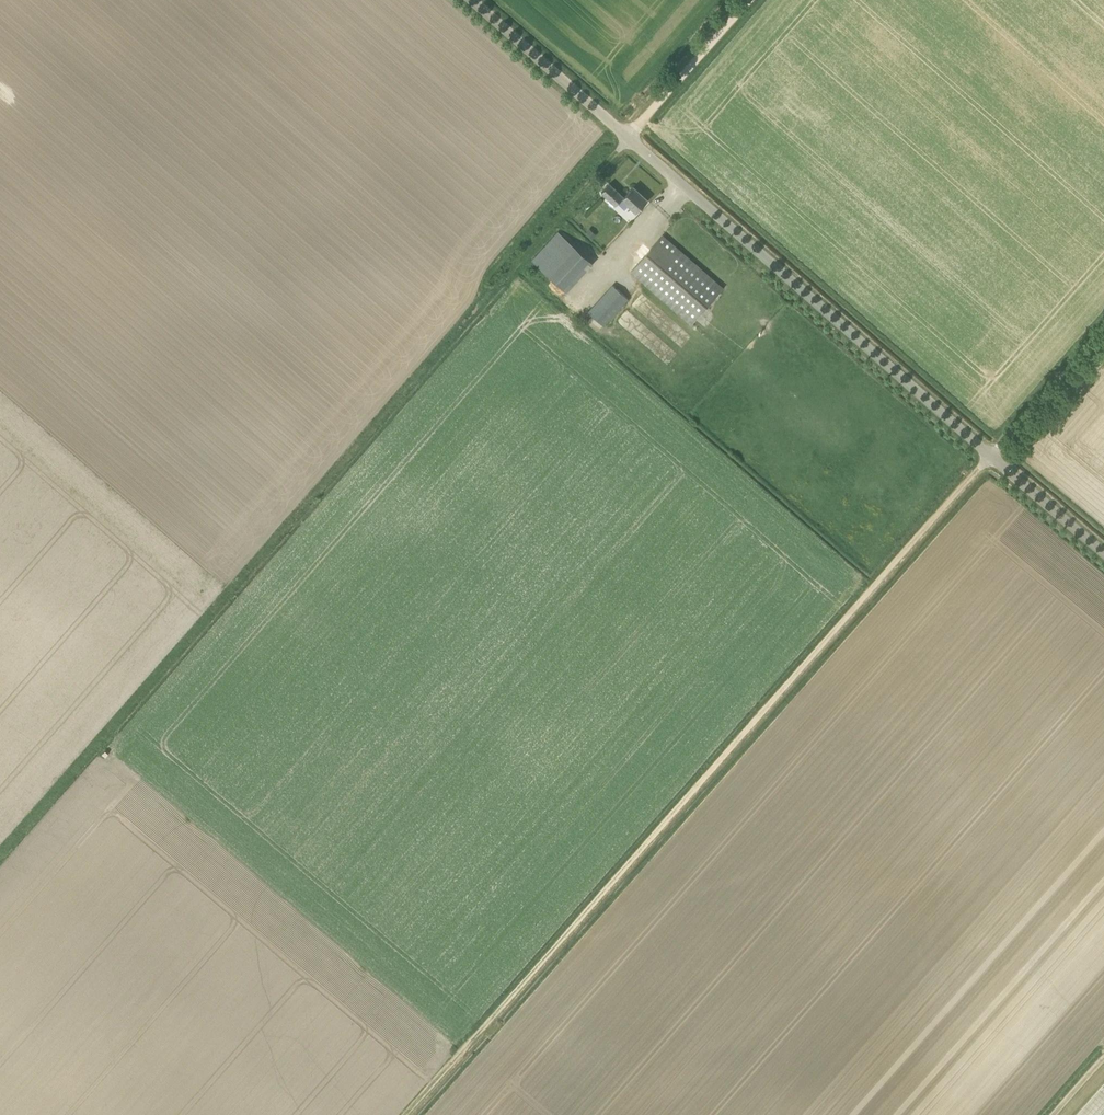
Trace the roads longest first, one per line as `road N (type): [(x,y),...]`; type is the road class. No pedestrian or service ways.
road 1 (track): [(412,1114),(991,456)]
road 2 (unclassified): [(466,0),(1103,551)]
road 3 (track): [(750,0),(627,136)]
road 4 (track): [(1103,328),(991,456)]

